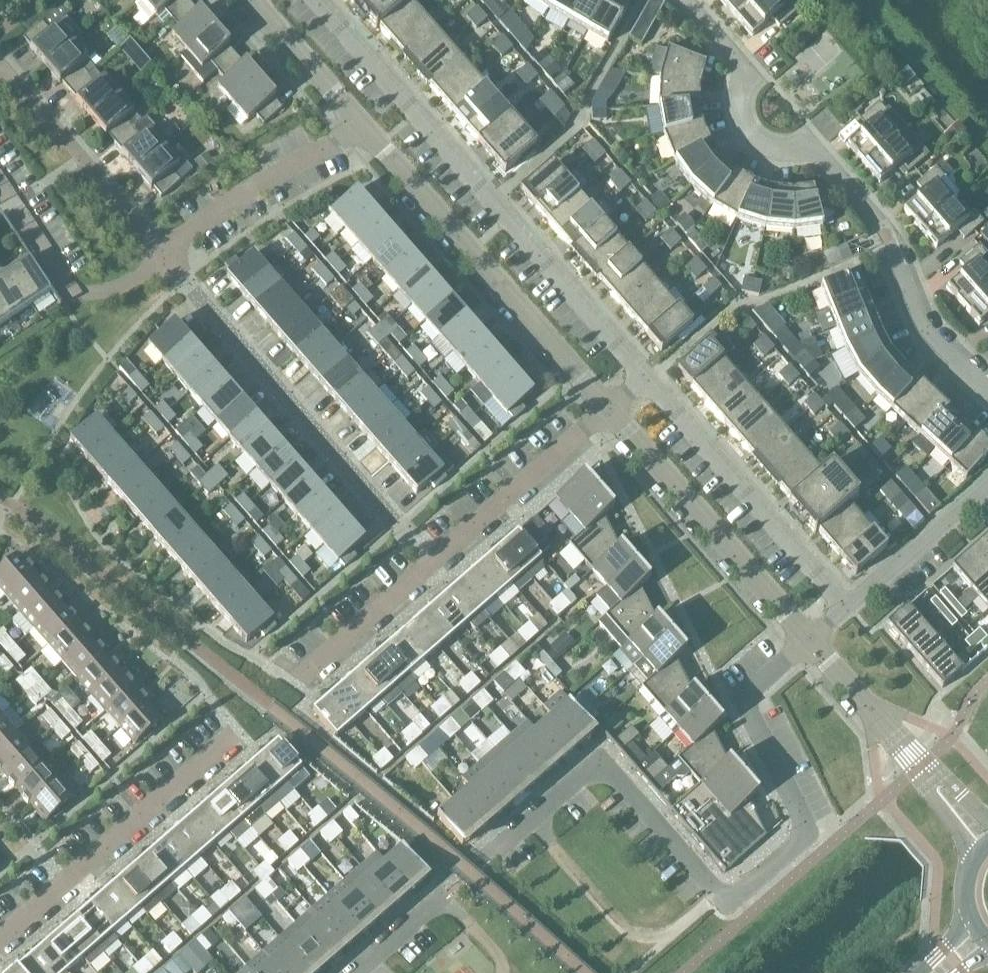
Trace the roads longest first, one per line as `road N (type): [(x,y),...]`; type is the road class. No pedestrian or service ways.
road 1 (residential): [(987,395),(921,328),(884,230),(813,149),(773,151),(744,123),(745,71),(680,0)]
road 2 (residential): [(645,380),(314,0)]
road 3 (residential): [(433,567),(167,259)]
road 4 (residential): [(363,129),(611,413)]
road 5 (residential): [(722,886),(735,901),(805,839),(741,700),(809,641)]
road 6 (residential): [(0,937),(239,729)]
road 7 (residential): [(849,609),(645,380)]
road 8 (residential): [(611,413),(809,641)]
road 9 (residential): [(533,822),(601,762),(722,886)]
road 10 (unclassified): [(533,822),(618,925),(637,935),(663,937),(722,886)]
road 11 (residential): [(167,259),(8,72)]
road 12 (residential): [(433,567),(611,413)]
road 13 (residential): [(167,259),(363,129)]
road 14 (residential): [(0,187),(69,291),(125,288),(167,259)]
road 15 (residential): [(361,972),(533,822)]
road 16 (unclassified): [(865,703),(976,856)]
road 17 (residential): [(295,687),(433,567)]
road 18 (residential): [(849,609),(987,492)]
road 19 (residential): [(251,0),(363,129)]
road 20 (unclassified): [(987,820),(865,703)]

